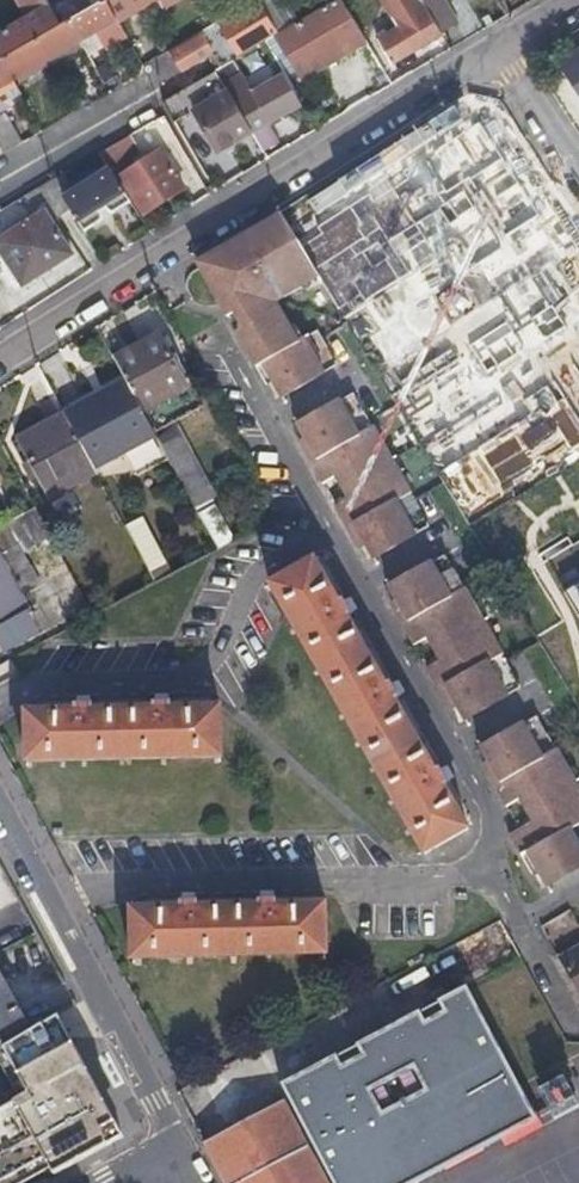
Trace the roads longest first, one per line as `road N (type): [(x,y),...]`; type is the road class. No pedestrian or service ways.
road 1 (residential): [(501,48),(0,360)]
road 2 (residential): [(0,811),(159,1101),(171,1148)]
road 3 (residential): [(141,119),(0,197)]
road 4 (residential): [(501,48),(578,169)]

